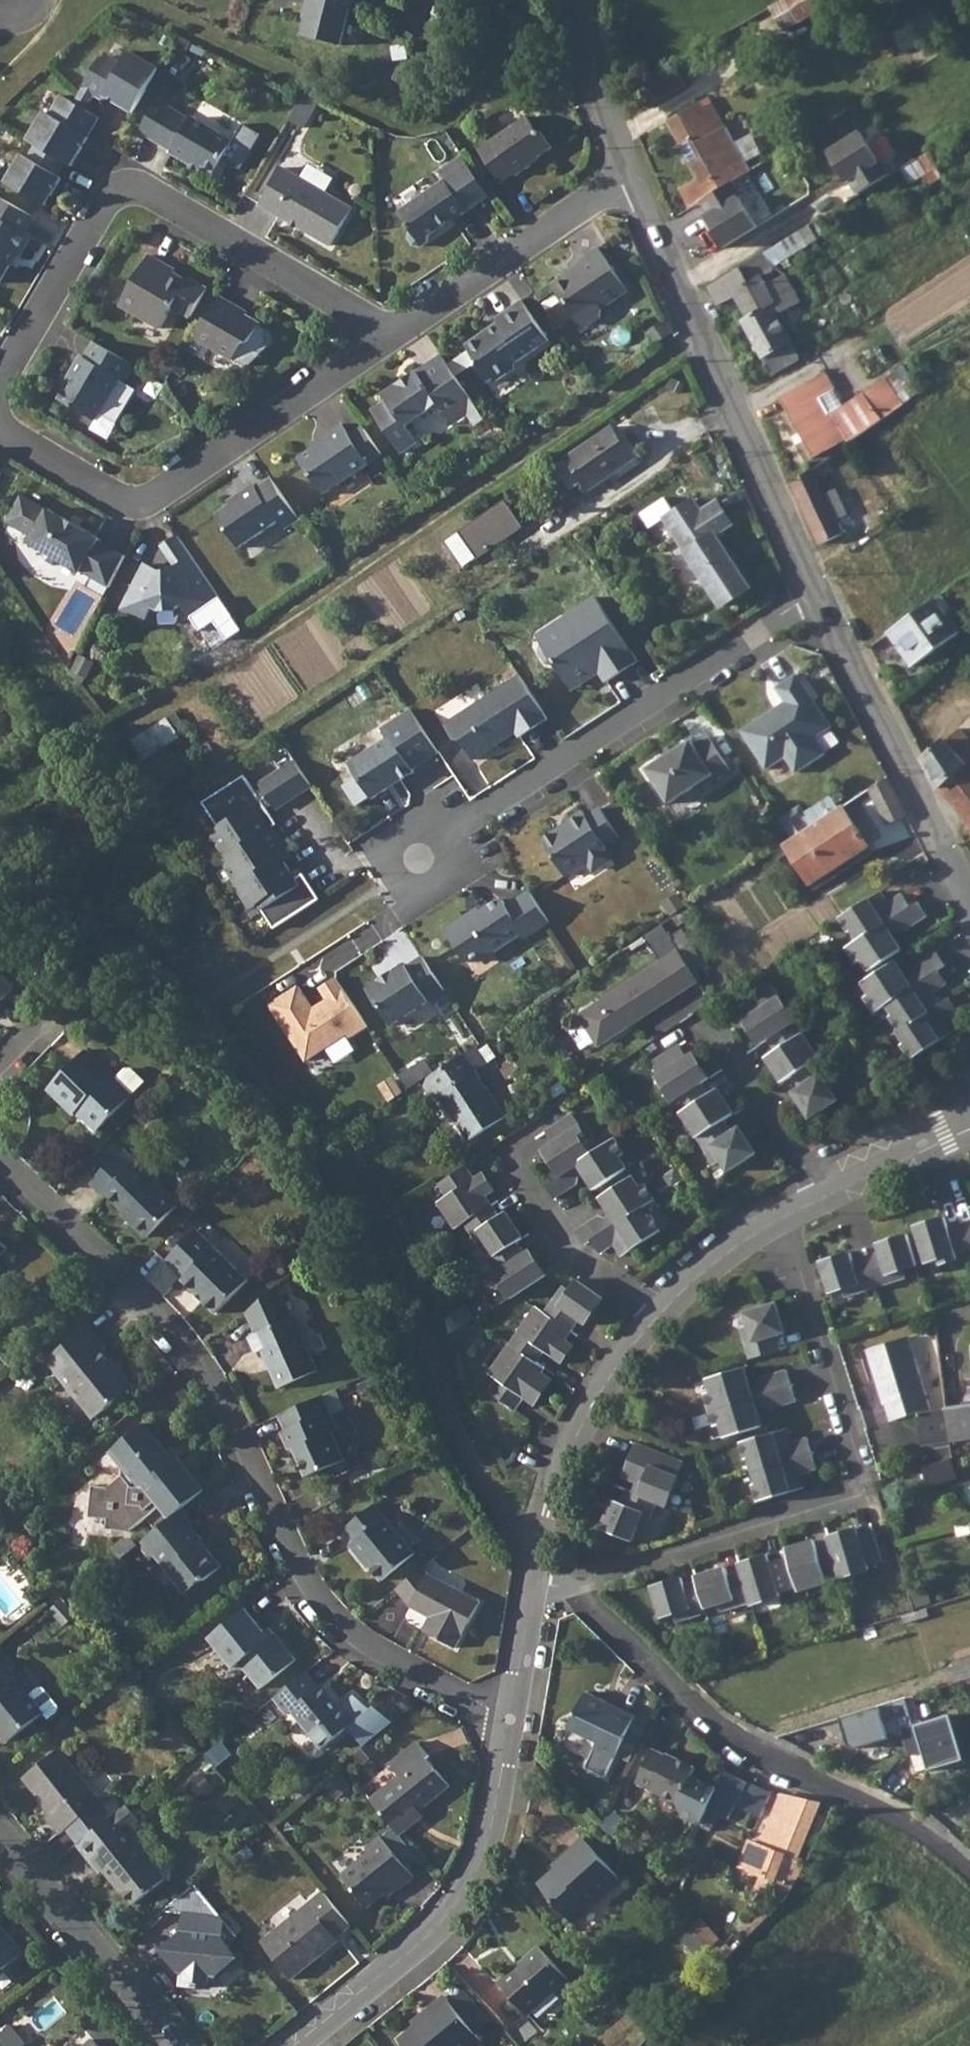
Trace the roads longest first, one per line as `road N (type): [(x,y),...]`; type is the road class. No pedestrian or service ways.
road 1 (residential): [(511,1719),(391,1663),(309,1592),(209,1379),(172,1328),(0,1159)]
road 2 (residential): [(787,1221),(866,1476),(852,1495),(587,1580),(574,1592)]
road 3 (residential): [(969,1880),(901,1823),(793,1780),(742,1749),(574,1592)]
road 4 (residential): [(816,598),(415,857)]
road 5 (residential): [(395,338),(150,502),(123,505),(0,426)]
road 6 (residential): [(816,598),(635,175)]
road 7 (residential): [(511,1719),(474,1883),(441,1928),(295,2045)]
road 8 (residential): [(969,896),(816,598)]
road 9 (residential): [(656,1318),(587,1418),(533,1583)]
road 10 (residential): [(635,175),(395,338)]
road 11 (residential): [(146,193),(395,338)]
road 12 (residential): [(171,2045),(0,1837)]
road 13 (residential): [(0,386),(110,198),(146,193)]
road 14 (residential): [(680,1037),(714,1032),(821,1202)]
road 15 (residential): [(509,1148),(579,1260),(656,1318)]
road 16 (residential): [(635,175),(581,0)]
road 17 (residential): [(787,1221),(735,1249),(656,1318)]
road 18 (residential): [(969,1132),(821,1202)]
road 19 (residential): [(533,1583),(511,1719)]

